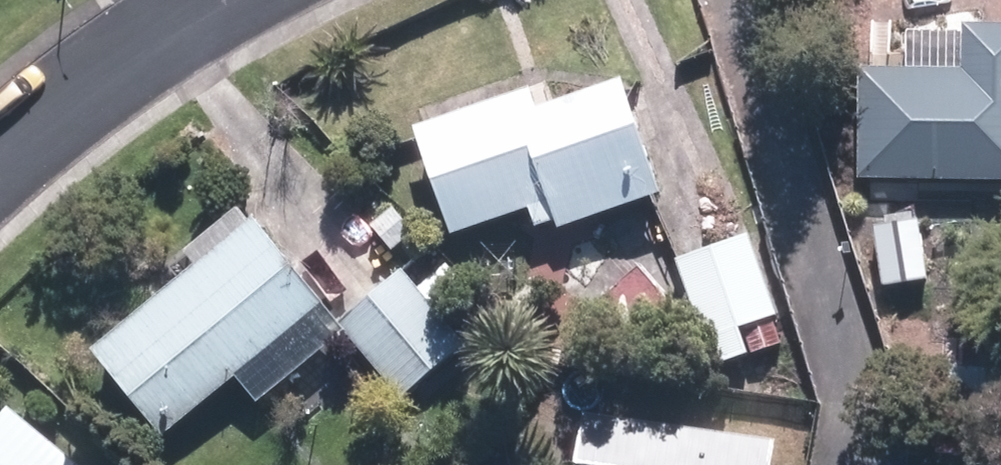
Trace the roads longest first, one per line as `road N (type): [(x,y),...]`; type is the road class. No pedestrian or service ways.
road 1 (residential): [(239,0),(103,86),(0,180)]

